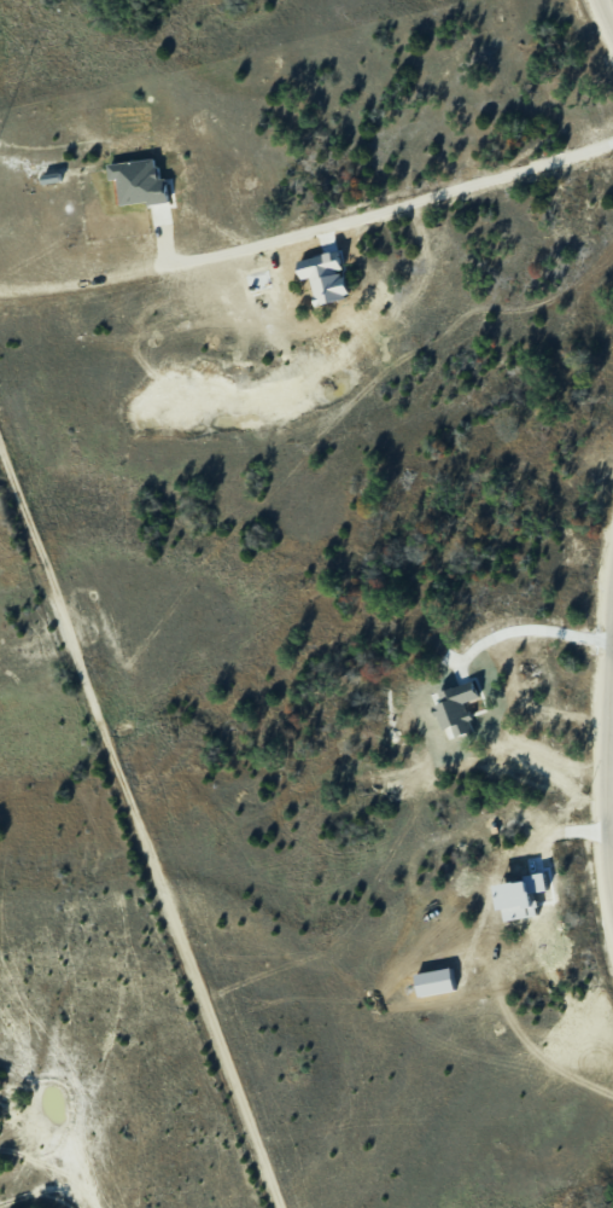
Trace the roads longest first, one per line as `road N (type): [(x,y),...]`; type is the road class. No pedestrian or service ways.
road 1 (residential): [(0,446),(271,1207)]
road 2 (residential): [(612,895),(601,844),(612,669)]

